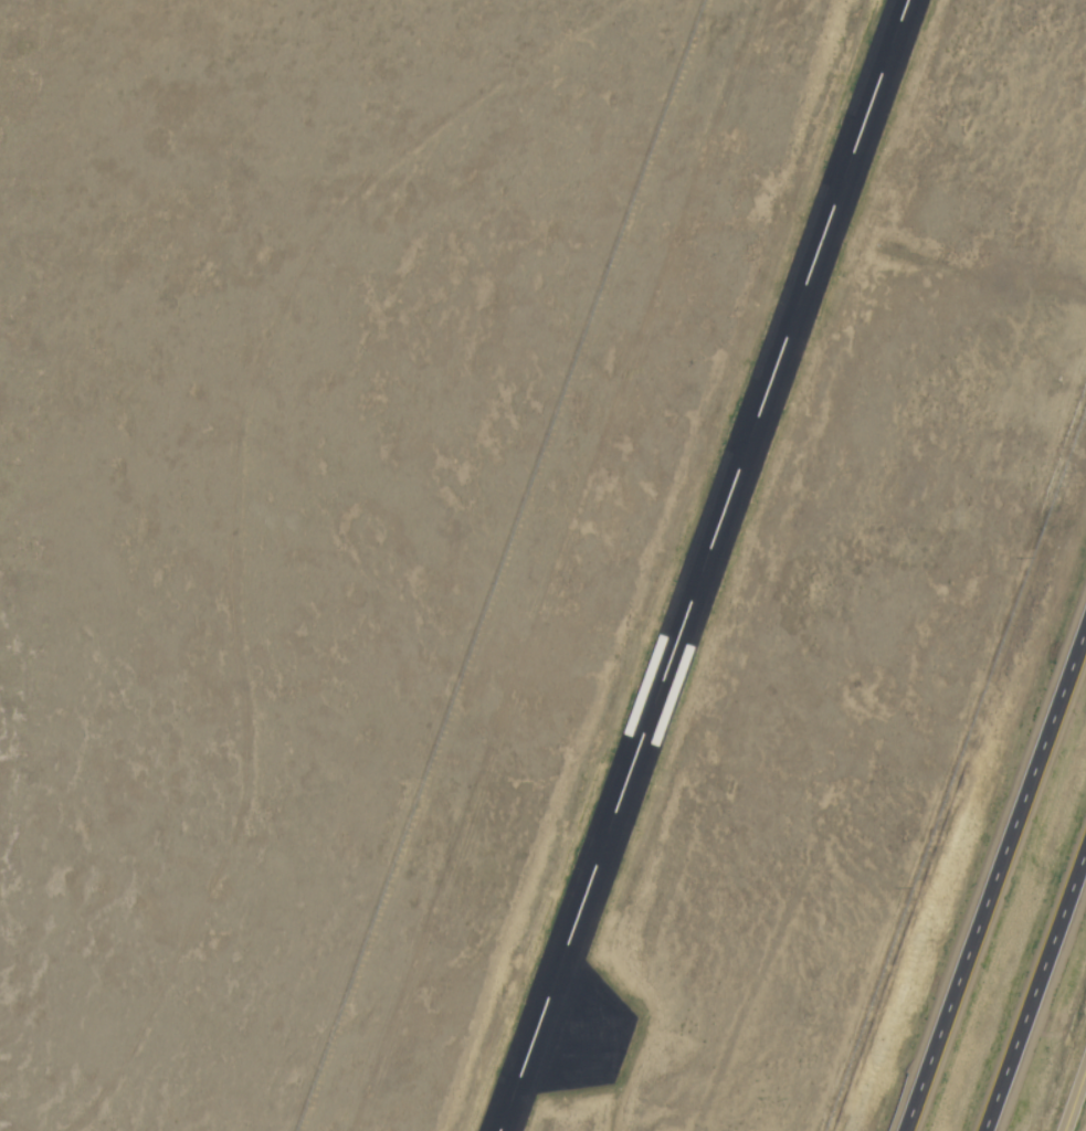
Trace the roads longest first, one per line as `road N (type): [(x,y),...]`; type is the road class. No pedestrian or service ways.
road 1 (motorway): [(1085,615),(901,1130)]
road 2 (motorway): [(990,1130),(1085,867)]

